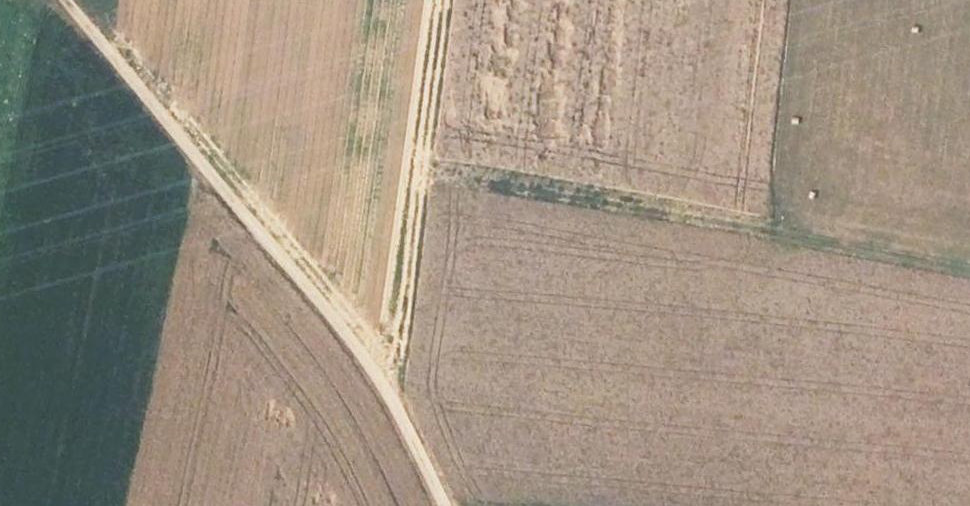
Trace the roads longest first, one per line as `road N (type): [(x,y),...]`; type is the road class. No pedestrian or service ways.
road 1 (track): [(445,505),(388,391),(336,317),(67,0)]

